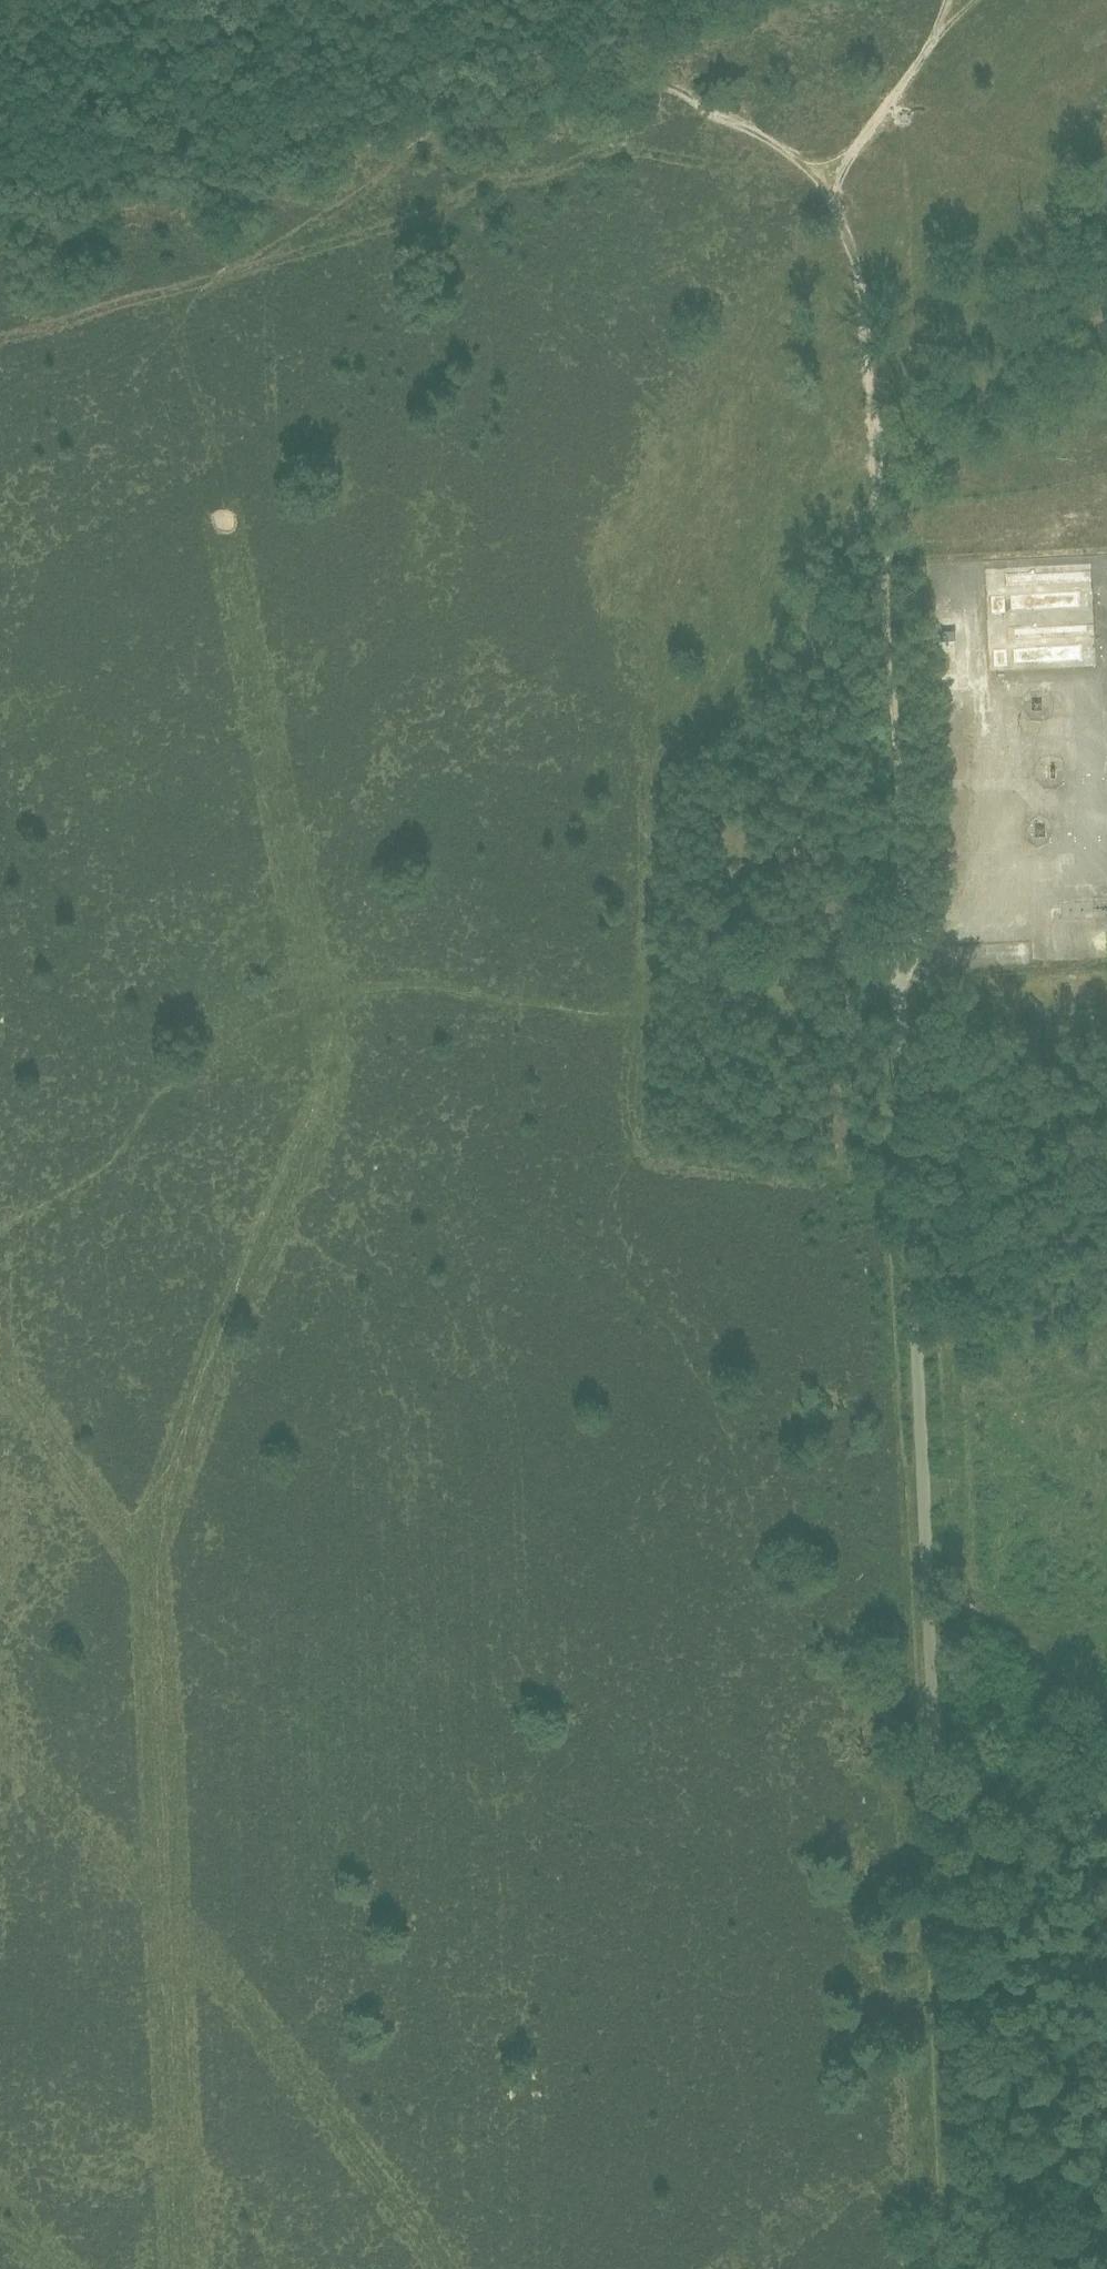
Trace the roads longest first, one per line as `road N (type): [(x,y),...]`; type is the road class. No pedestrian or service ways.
road 1 (unclassified): [(958,2268),(902,919)]
road 2 (track): [(1106,540),(883,544)]

